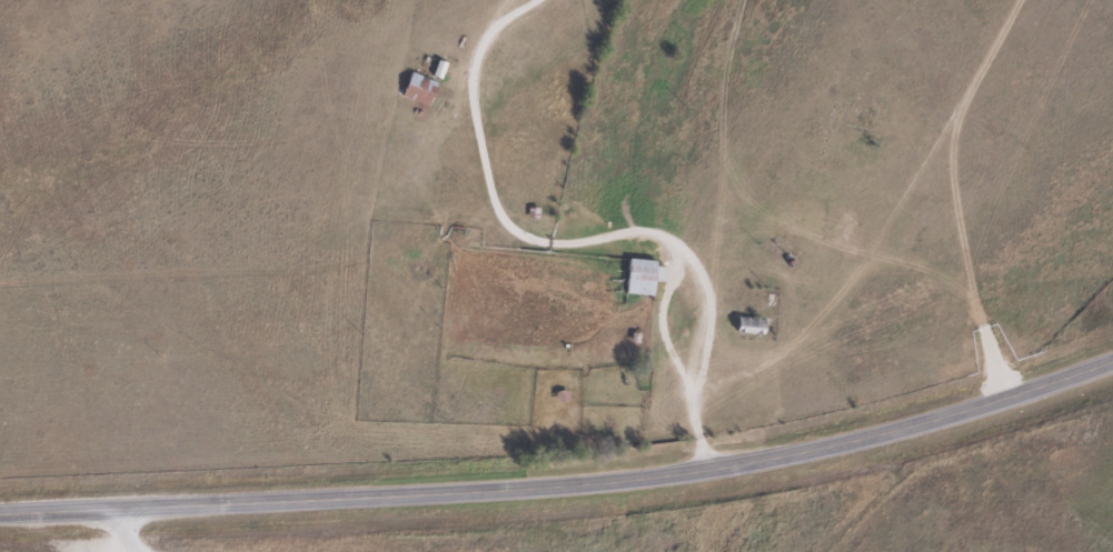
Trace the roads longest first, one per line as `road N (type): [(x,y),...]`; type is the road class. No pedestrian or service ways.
road 1 (primary): [(1112,359),(975,409),(696,469),(0,518)]

